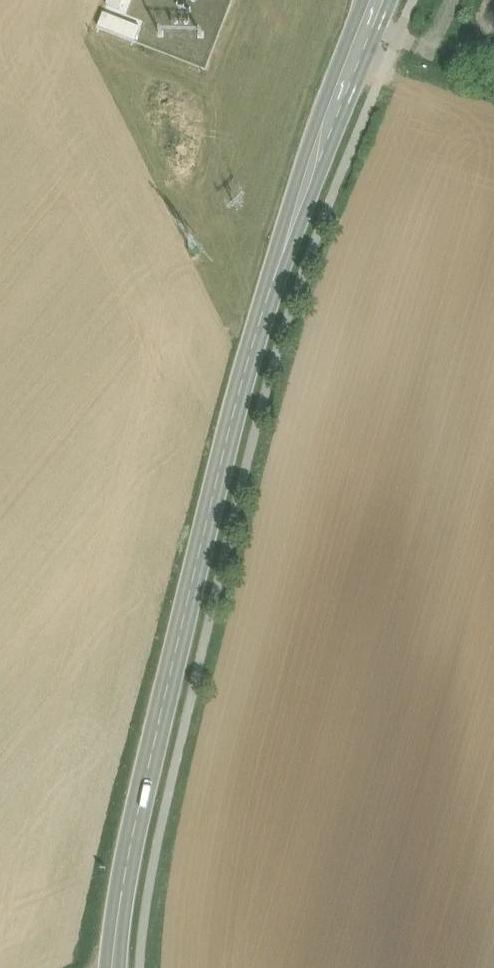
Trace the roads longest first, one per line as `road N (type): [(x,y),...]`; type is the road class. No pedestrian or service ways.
road 1 (tertiary): [(113,967),(125,880),(238,402),(305,189),(383,0)]

